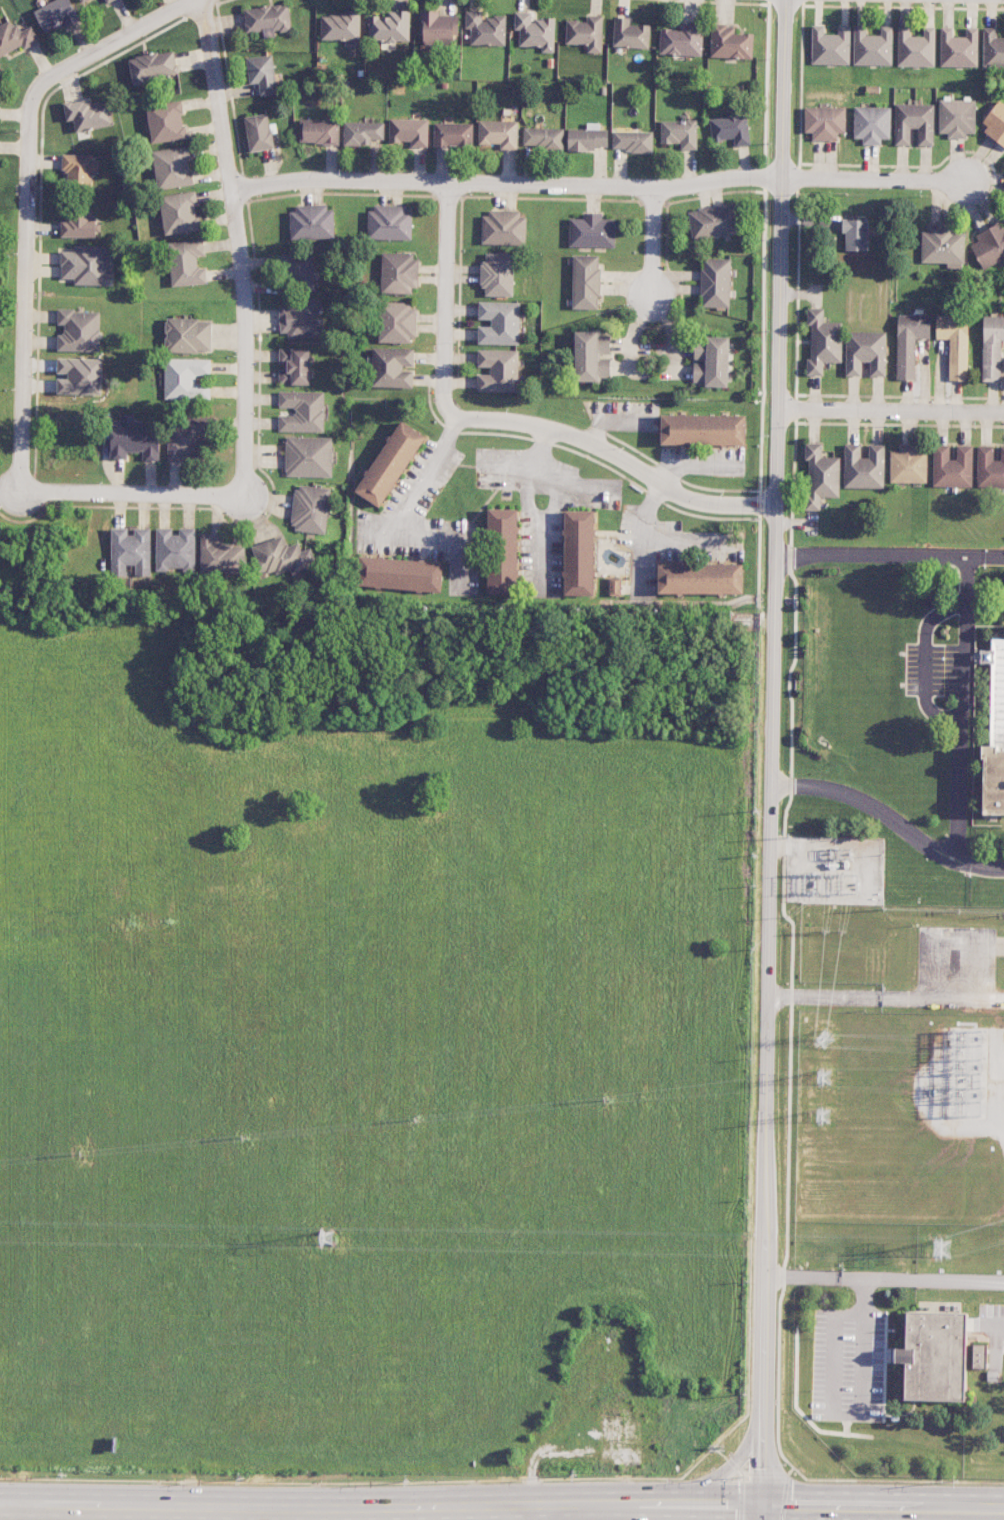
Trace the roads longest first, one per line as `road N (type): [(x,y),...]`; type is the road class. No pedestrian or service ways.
road 1 (tertiary): [(786,0),(762,1505)]
road 2 (primary): [(264,1508),(855,1505)]
road 3 (residential): [(782,177),(653,188),(328,178),(231,191)]
road 4 (residential): [(244,496),(247,310),(204,0)]
road 5 (residential): [(36,93),(21,492)]
road 6 (residential): [(443,393),(460,418),(555,429),(692,500),(776,506)]
road 7 (primary): [(0,1504),(264,1508)]
road 8 (residential): [(778,409),(1003,413)]
road 9 (residential): [(244,496),(21,492)]
road 10 (residential): [(448,183),(443,393)]
road 11 (residential): [(782,177),(975,181)]
road 12 (residential): [(195,0),(52,75),(36,93)]
road 13 (primary): [(855,1505),(1003,1508)]
road 14 (primary): [(762,1419),(729,1469),(656,1504)]
road 15 (residential): [(653,188),(649,309)]

